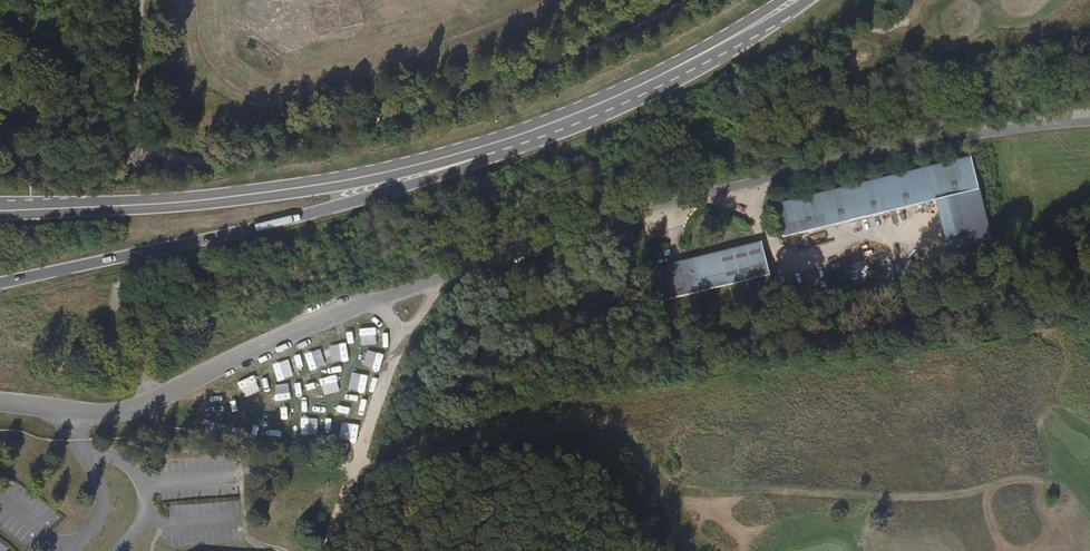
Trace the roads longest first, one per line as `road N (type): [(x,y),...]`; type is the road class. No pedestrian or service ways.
road 1 (unclassified): [(0,401),(83,412),(149,404),(376,300),(775,182)]
road 2 (primary): [(0,281),(323,211),(515,148),(581,111)]
road 3 (track): [(130,166),(160,157),(211,162),(430,108),(537,75),(687,0)]
road 4 (primary): [(46,208),(202,200),(357,178),(581,111)]
road 5 (track): [(140,0),(112,316),(116,342),(149,404)]
road 6 (track): [(363,449),(550,431),(624,438),(702,550)]
road 7 (unclassified): [(1089,119),(941,135),(775,182)]
road 8 (track): [(376,300),(401,337),(333,550)]
road 9 (primary): [(684,64),(807,0)]

